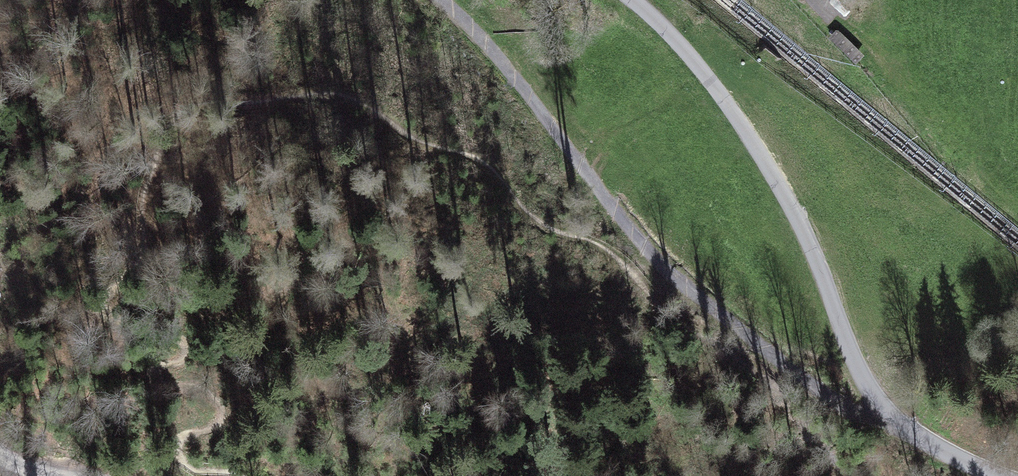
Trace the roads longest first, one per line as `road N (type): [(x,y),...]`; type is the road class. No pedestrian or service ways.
road 1 (track): [(858,407),(713,310),(479,33),(437,0)]
road 2 (unclassified): [(623,0),(689,56),(785,184),(866,373),(858,407)]
road 3 (unclassified): [(999,475),(858,407)]

